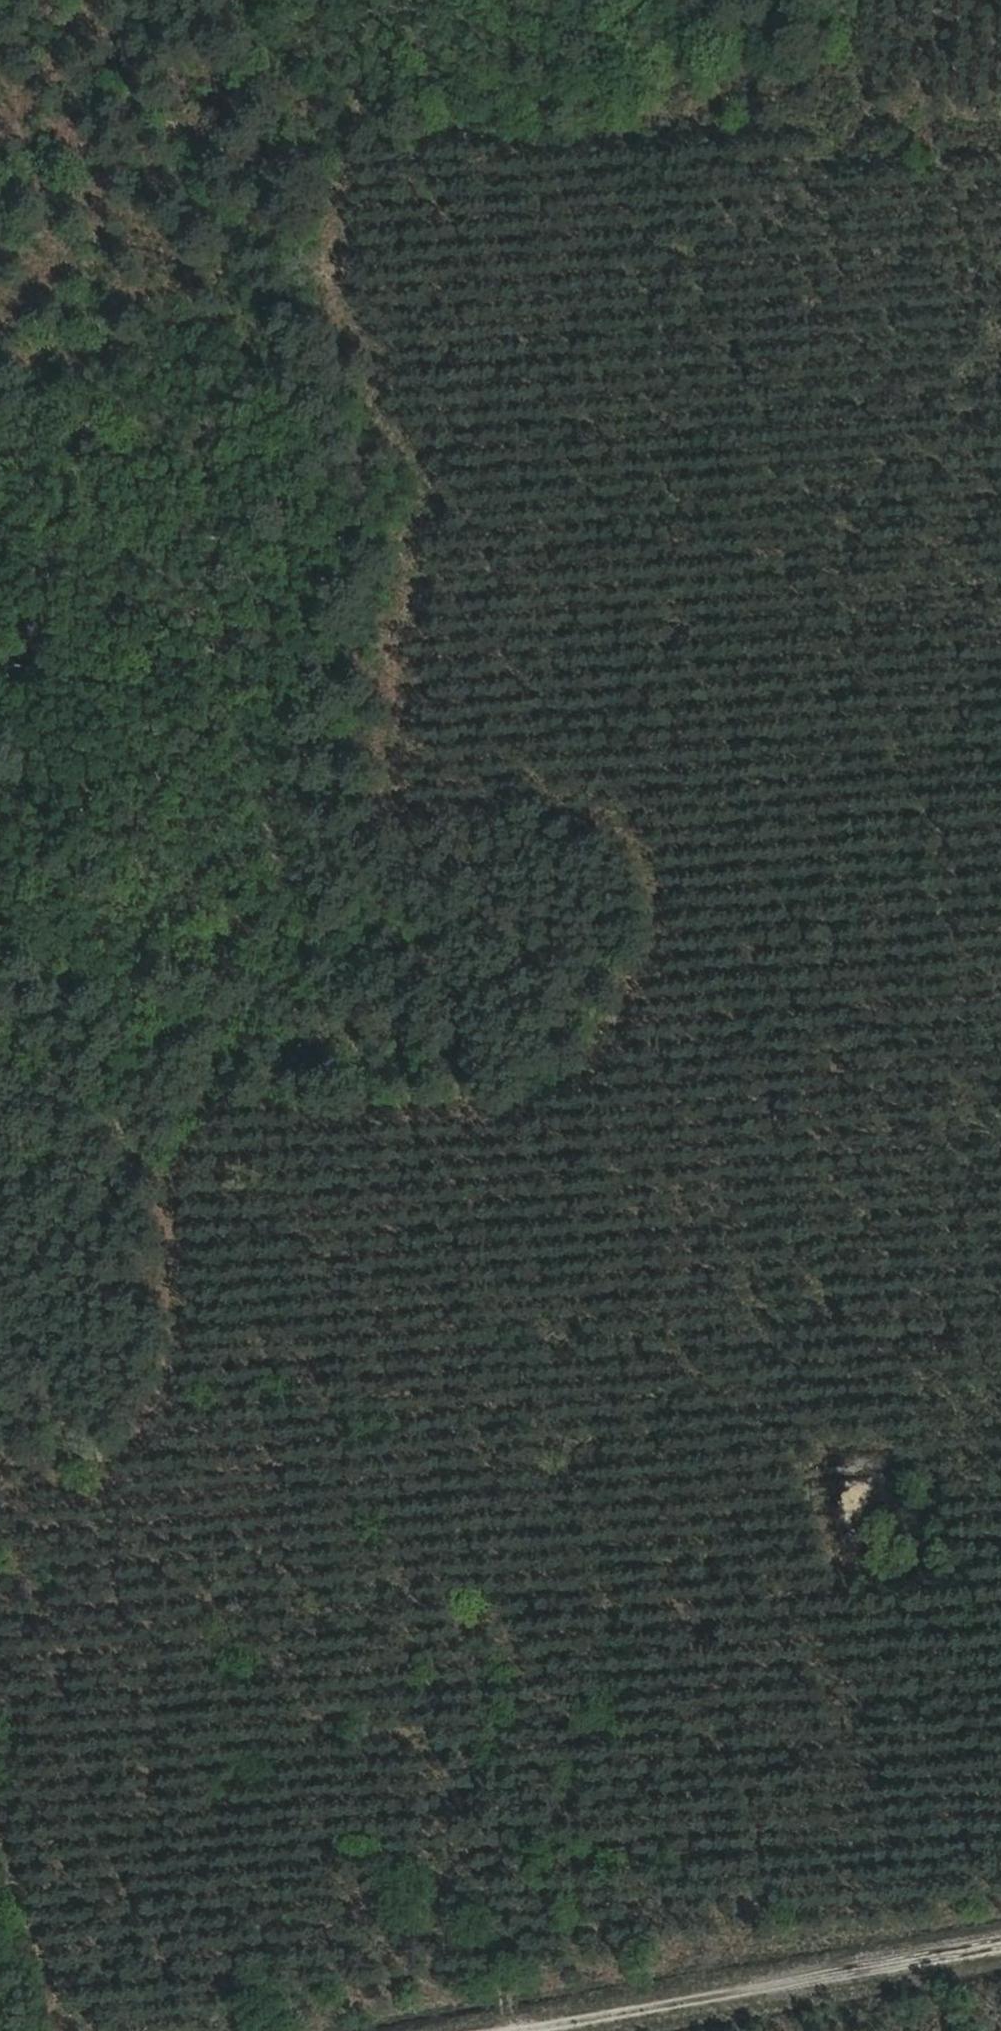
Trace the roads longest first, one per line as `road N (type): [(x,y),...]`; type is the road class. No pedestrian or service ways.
road 1 (track): [(1000,1942),(516,2030)]

